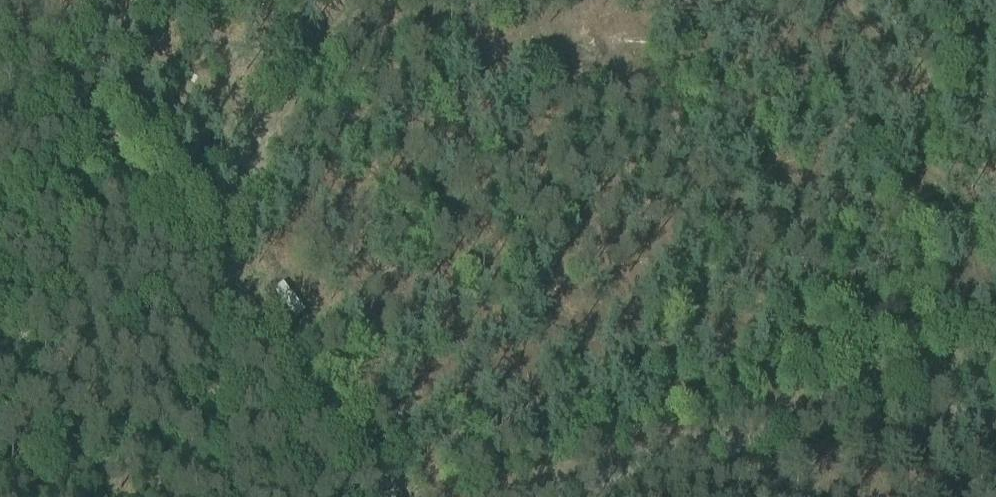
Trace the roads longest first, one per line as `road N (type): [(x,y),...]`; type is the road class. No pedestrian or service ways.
road 1 (track): [(386,496),(0,7)]
road 2 (track): [(495,496),(995,354)]
road 3 (track): [(194,259),(356,0)]
road 4 (track): [(869,0),(995,206)]

